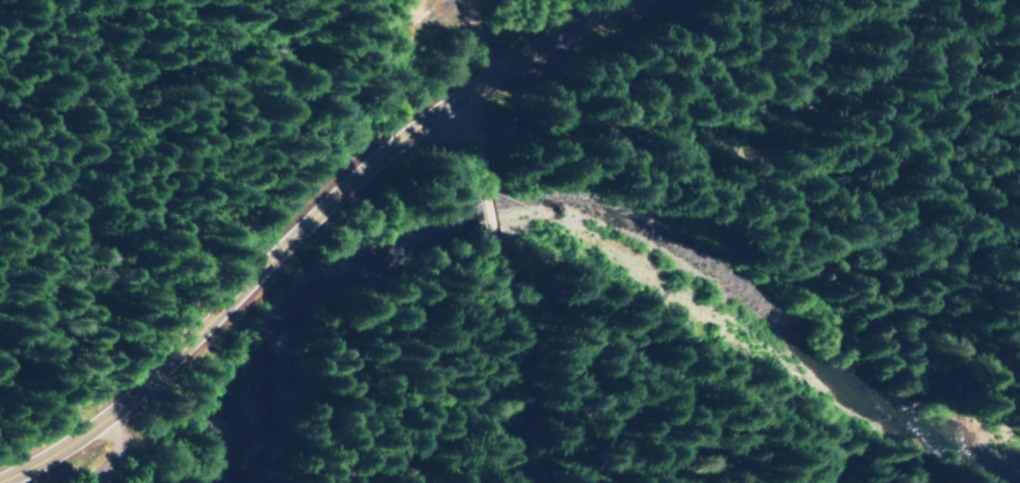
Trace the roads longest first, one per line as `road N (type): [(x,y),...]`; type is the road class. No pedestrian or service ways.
road 1 (primary): [(644,0),(455,84),(375,134),(299,202),(127,384),(15,482)]
road 2 (track): [(1019,28),(798,108),(668,109),(583,141),(455,84)]
road 3 (track): [(455,84),(511,269),(543,482)]

